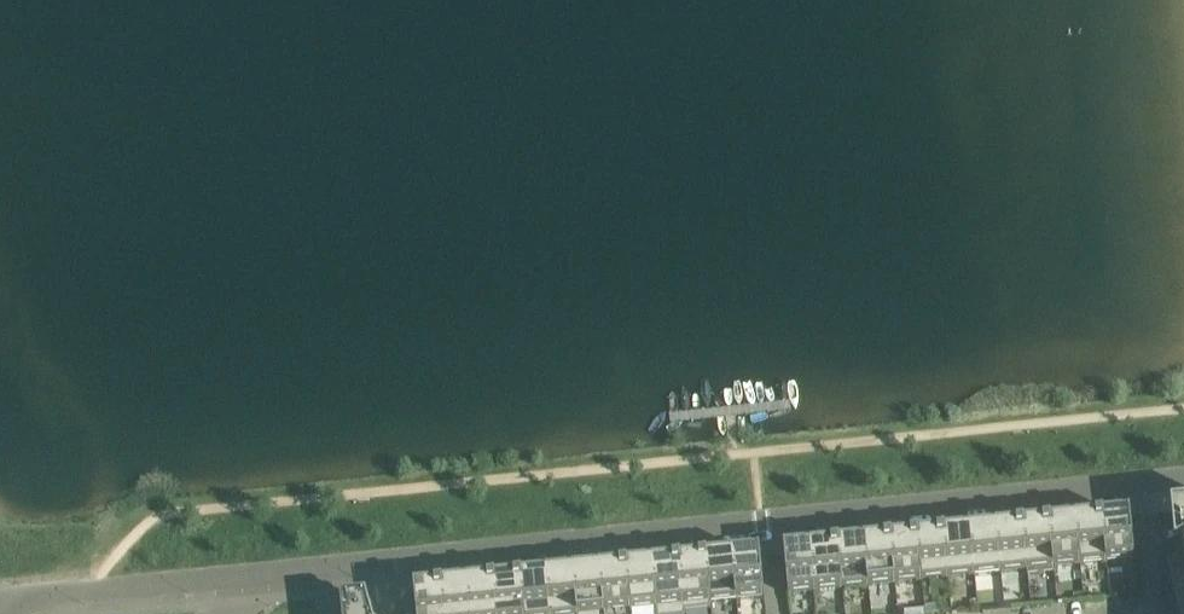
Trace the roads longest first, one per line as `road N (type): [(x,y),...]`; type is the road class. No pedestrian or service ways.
road 1 (residential): [(0,603),(1124,484)]

